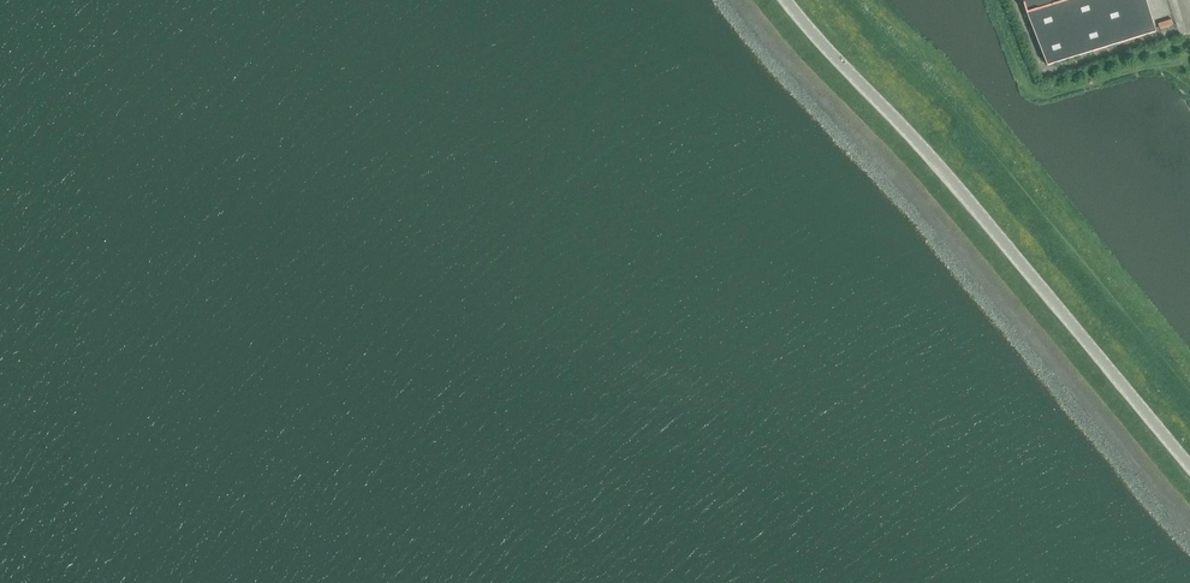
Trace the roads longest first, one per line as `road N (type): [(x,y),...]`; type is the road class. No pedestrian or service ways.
road 1 (tertiary): [(1189,466),(1028,267),(786,0)]

